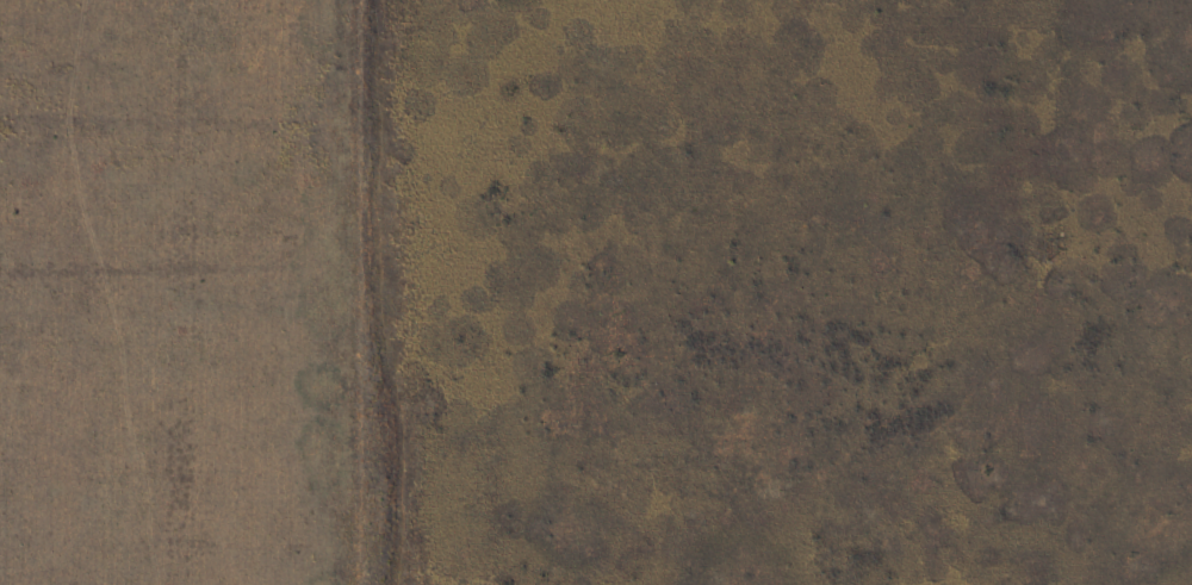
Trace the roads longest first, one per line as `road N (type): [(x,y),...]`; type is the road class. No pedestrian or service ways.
road 1 (residential): [(1053,0),(1045,143)]

